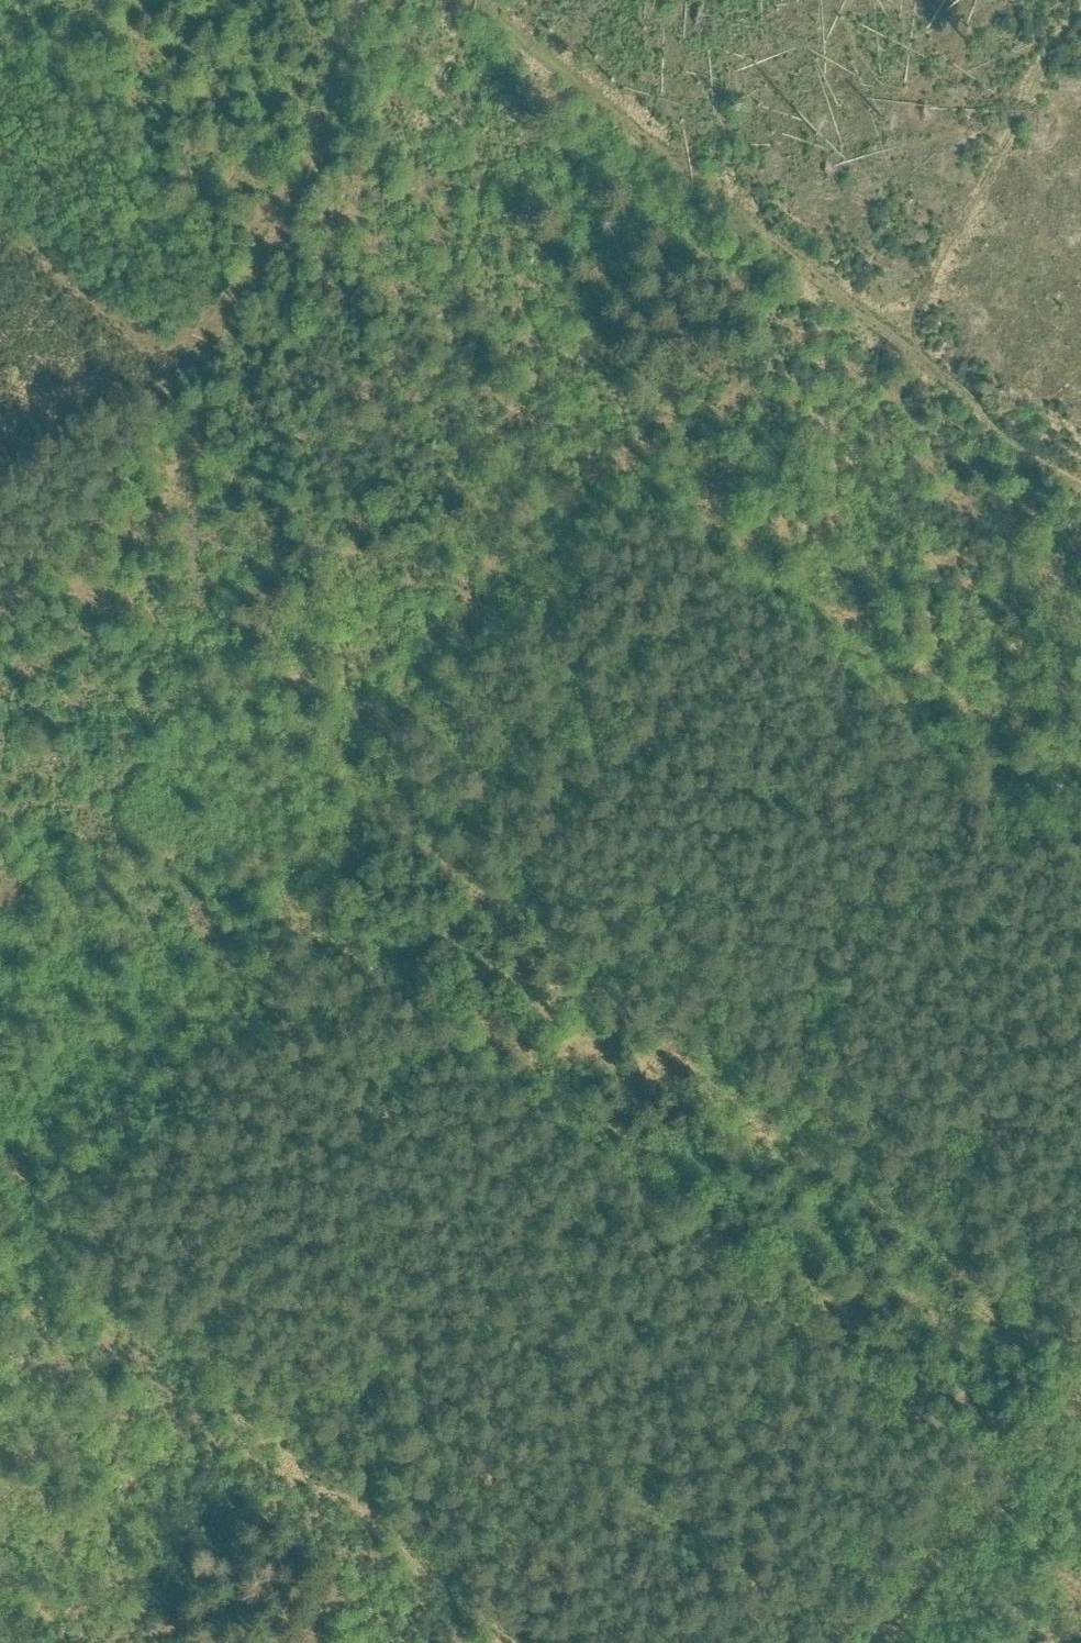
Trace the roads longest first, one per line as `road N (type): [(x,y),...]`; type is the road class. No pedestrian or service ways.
road 1 (track): [(356,0),(306,182),(266,270),(145,376),(0,484)]
road 2 (track): [(899,339),(460,0)]
road 3 (track): [(899,339),(1080,13)]
road 4 (track): [(873,1642),(1080,1390)]
road 5 (track): [(1080,486),(899,339)]

